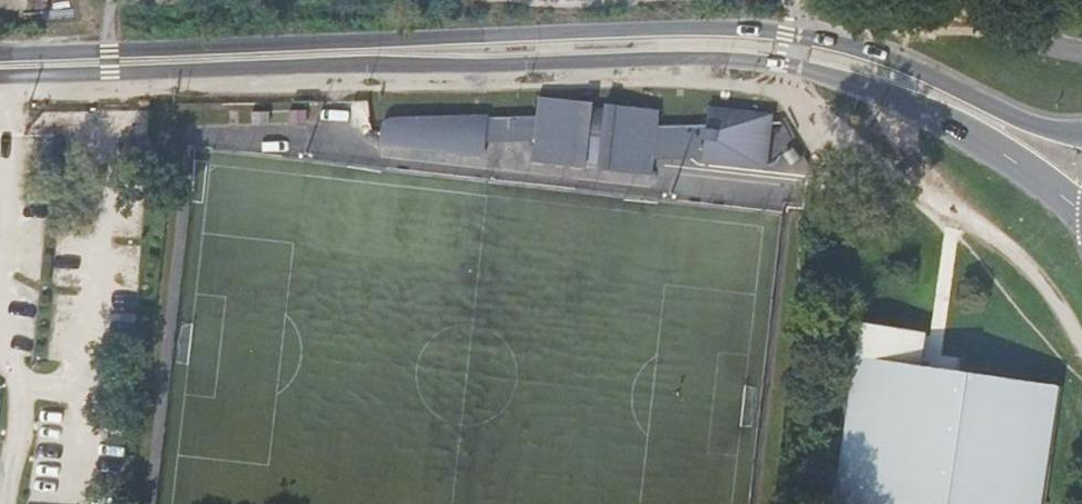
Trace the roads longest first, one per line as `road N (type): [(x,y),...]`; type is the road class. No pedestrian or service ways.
road 1 (secondary): [(0,84),(791,71),(884,94),(979,138),(1045,177),(1081,213)]
road 2 (secondary): [(1081,134),(1035,126),(868,55),(770,33),(0,49)]

